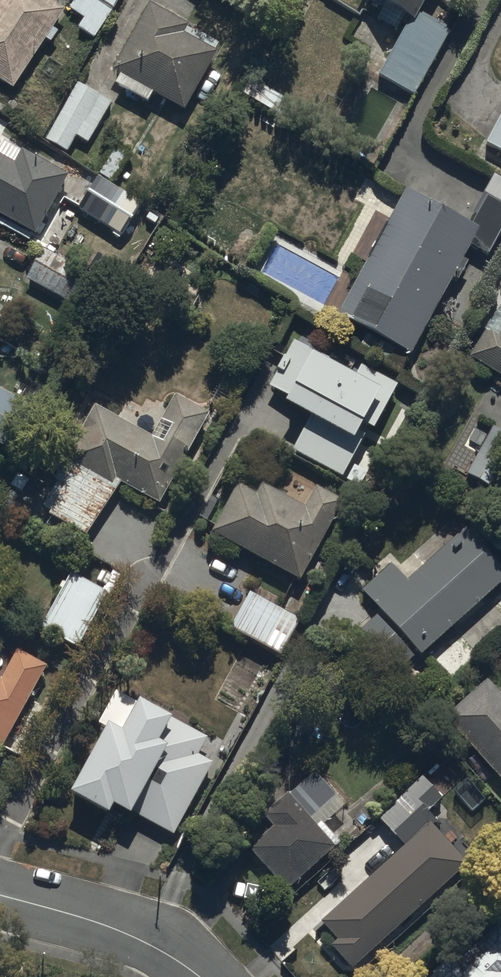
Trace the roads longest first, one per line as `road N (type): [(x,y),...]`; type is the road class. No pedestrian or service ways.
road 1 (residential): [(0,895),(126,933),(198,976)]

